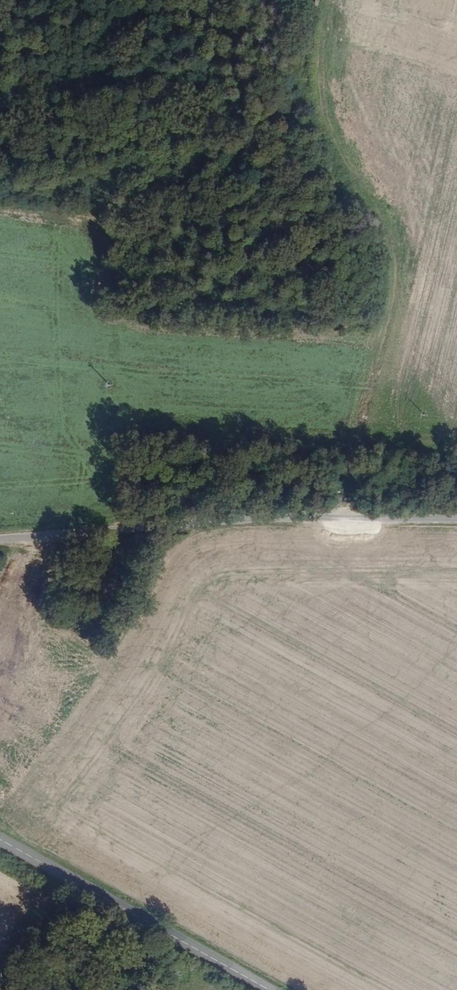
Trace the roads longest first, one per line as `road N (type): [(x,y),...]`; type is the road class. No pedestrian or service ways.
road 1 (unclassified): [(456,518),(0,539)]
road 2 (secondary): [(0,839),(269,989)]

